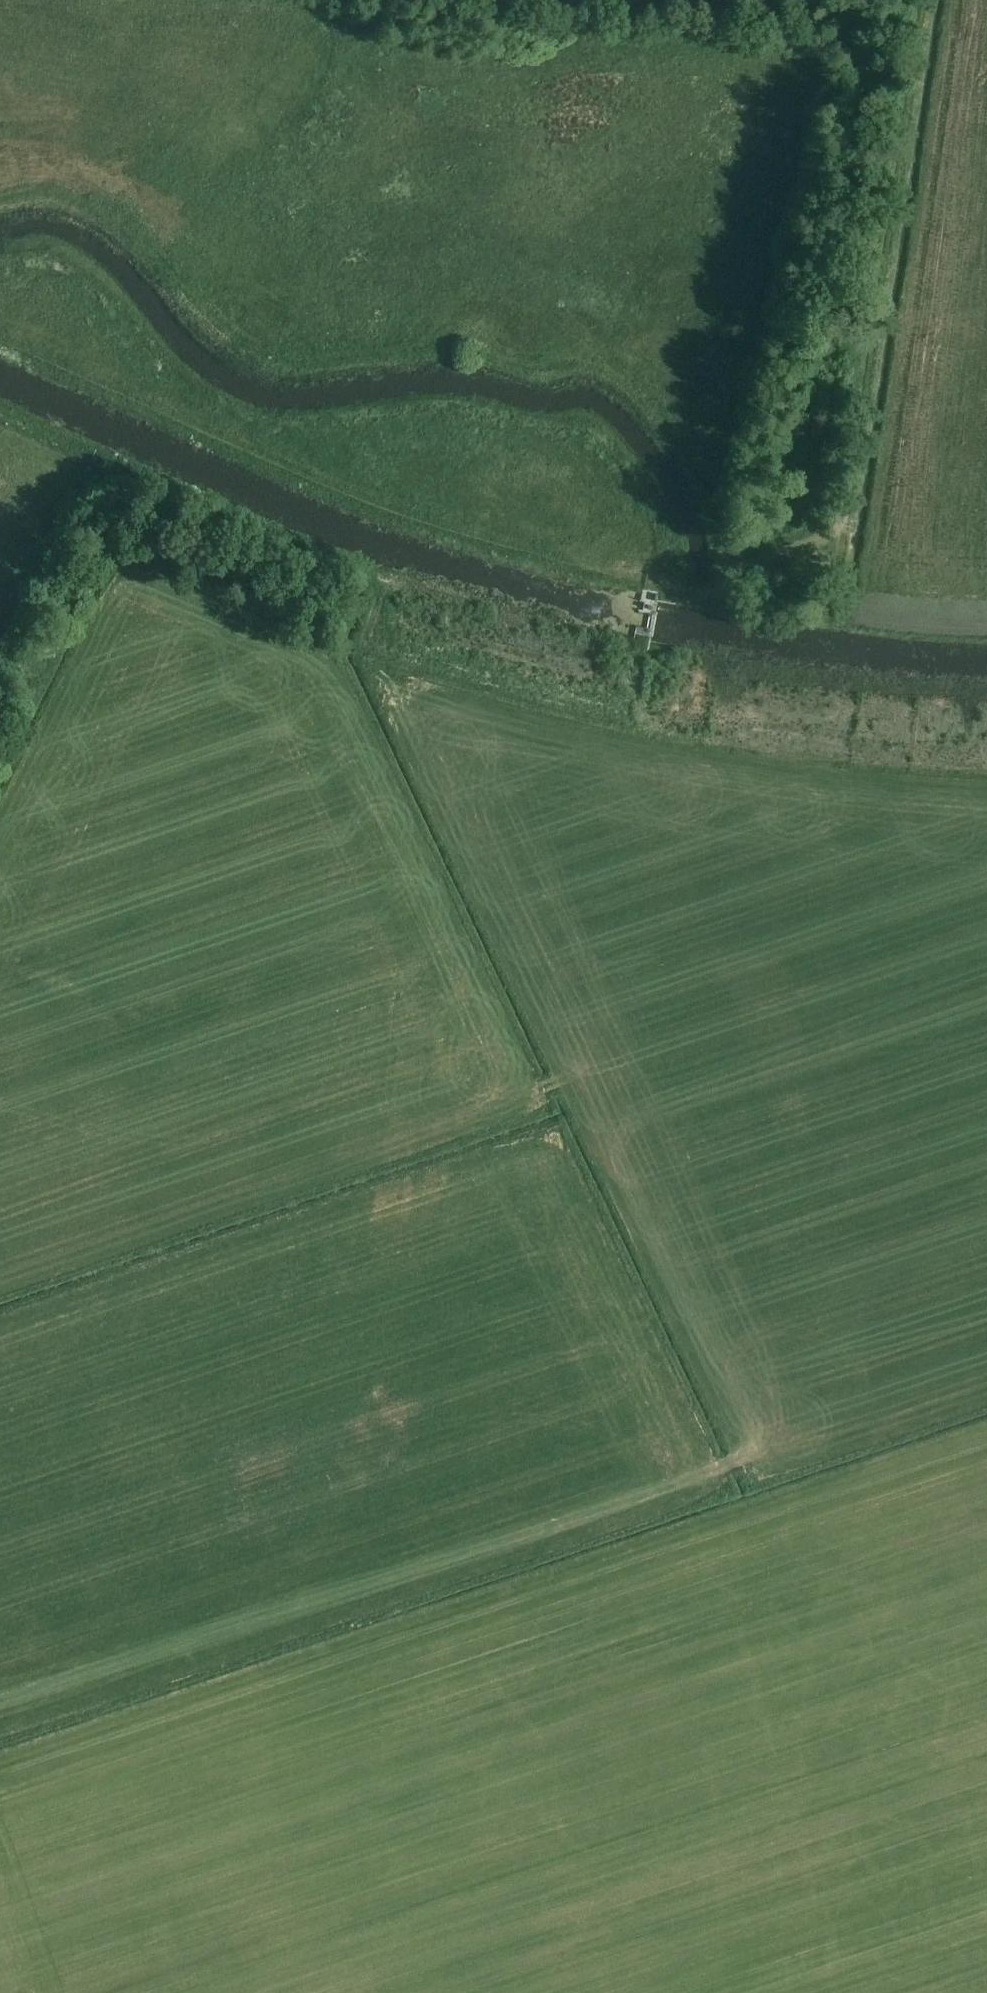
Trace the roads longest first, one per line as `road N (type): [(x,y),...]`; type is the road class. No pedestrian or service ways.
road 1 (track): [(0,337),(398,513),(751,612),(831,614)]
road 2 (track): [(986,634),(891,630),(831,614),(919,33)]
road 3 (track): [(718,603),(724,573),(844,529)]

